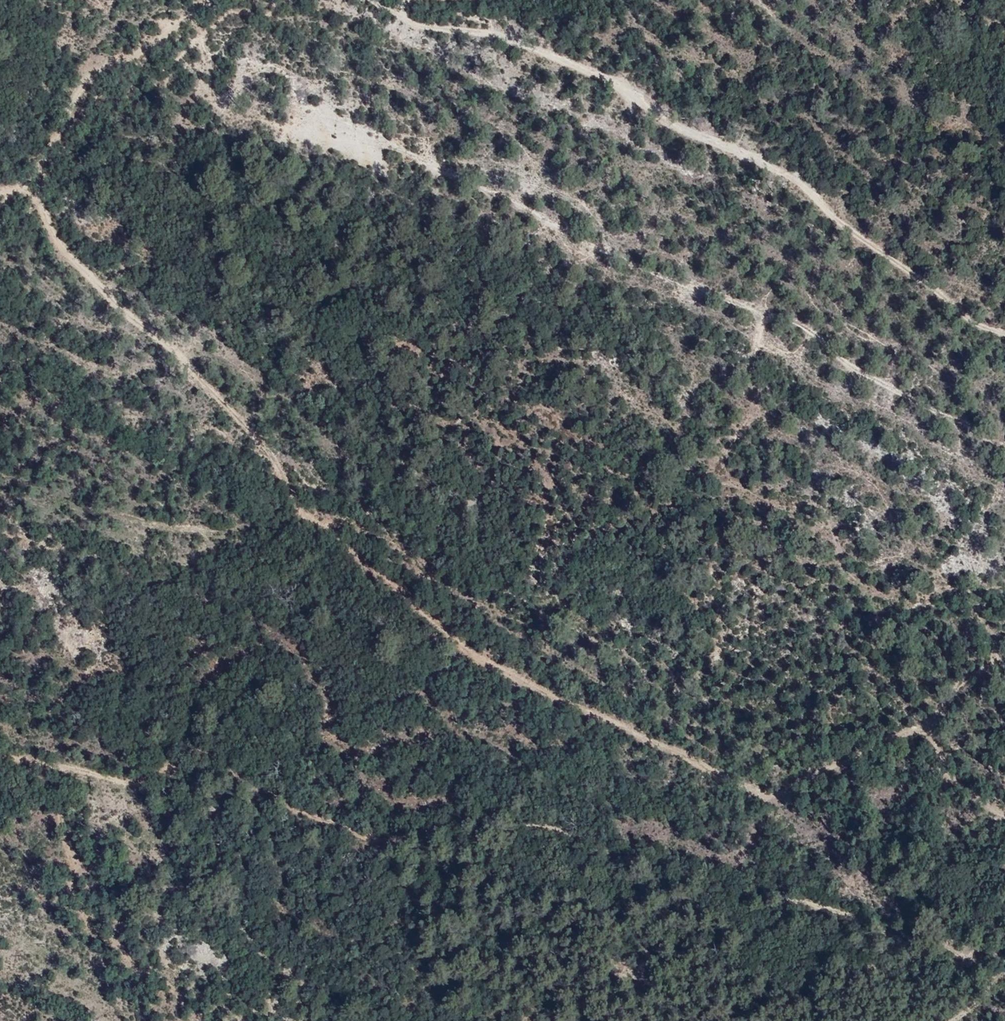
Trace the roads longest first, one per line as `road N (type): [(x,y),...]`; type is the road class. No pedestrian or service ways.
road 1 (track): [(375,0),(436,29),(488,35),(569,64),(619,86),(651,117),(753,155),(915,280),(1004,334)]
road 2 (track): [(0,192),(28,194),(72,100),(121,60),(148,49),(197,0)]

